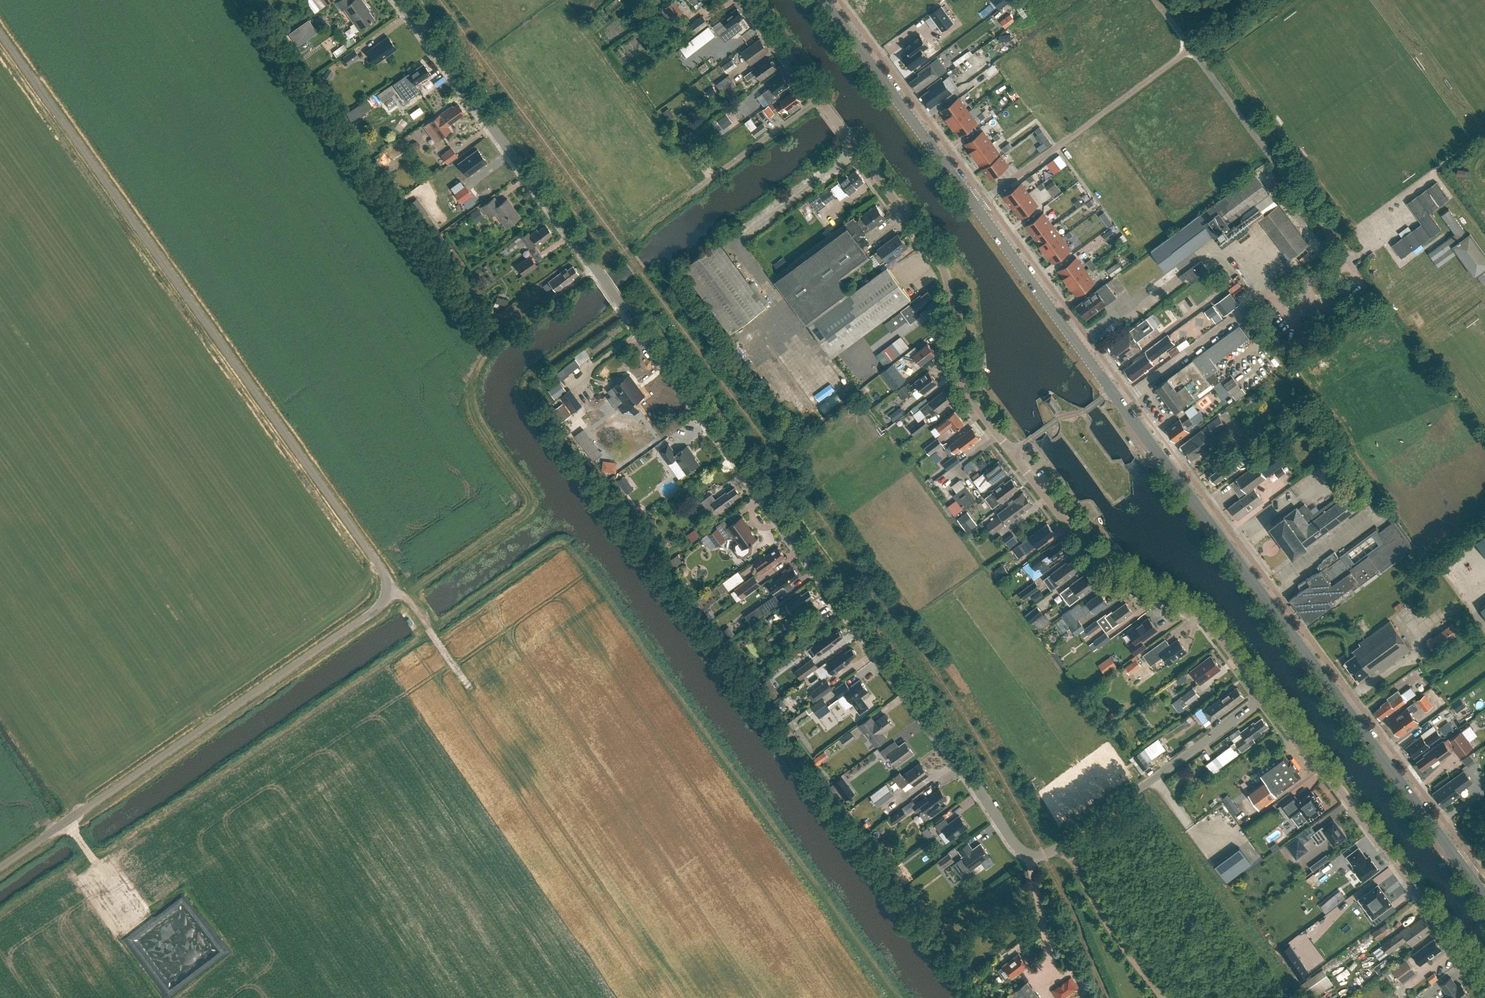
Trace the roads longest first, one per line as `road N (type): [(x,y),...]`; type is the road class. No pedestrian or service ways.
road 1 (residential): [(1264,695),(1050,854),(1019,849),(396,0)]
road 2 (unclassified): [(0,867),(378,607),(387,582),(0,33)]
road 3 (secondary): [(1461,868),(1121,403)]
road 4 (unclassified): [(1013,454),(959,378),(944,271),(745,0)]
road 5 (residential): [(1121,403),(1267,294),(1344,266),(1339,247),(1191,48)]
road 6 (unclassified): [(1484,986),(1264,695)]
road 7 (unclassified): [(1264,695),(1206,620),(1098,562),(1013,454)]
road 8 (secondary): [(975,207),(824,0)]
road 9 (unclassified): [(986,199),(1191,48)]
road 10 (secondary): [(1113,392),(975,207)]
road 11 (track): [(1065,844),(1099,916),(1161,997)]
road 12 (track): [(386,591),(409,600),(467,684)]

